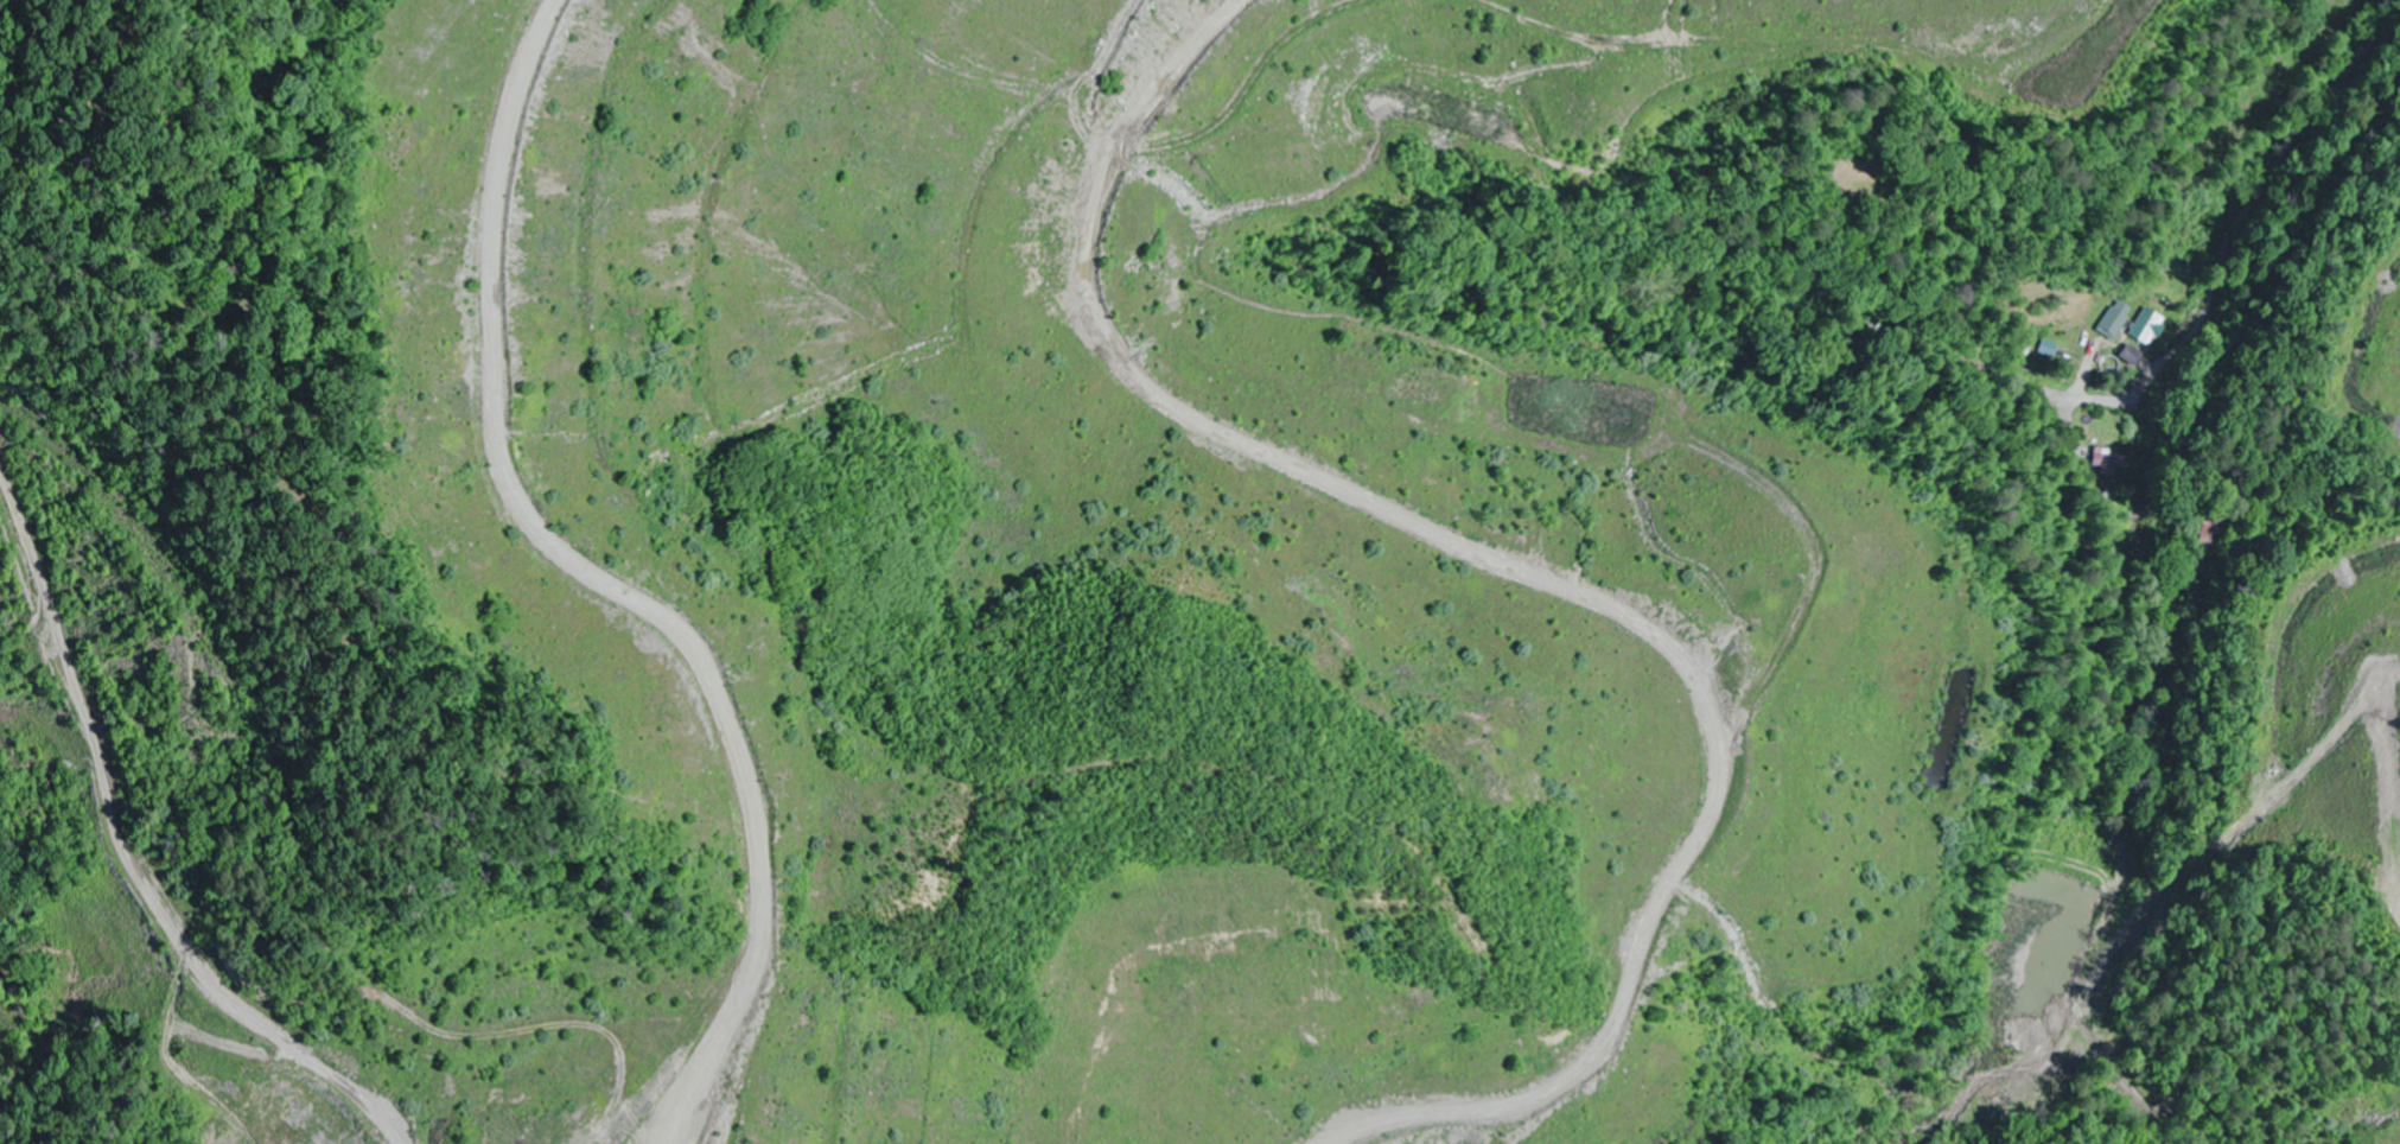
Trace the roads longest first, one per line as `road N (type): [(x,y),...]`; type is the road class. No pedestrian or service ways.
road 1 (residential): [(2115,407),(2158,406),(2229,330),(2266,230),(2399,64)]

